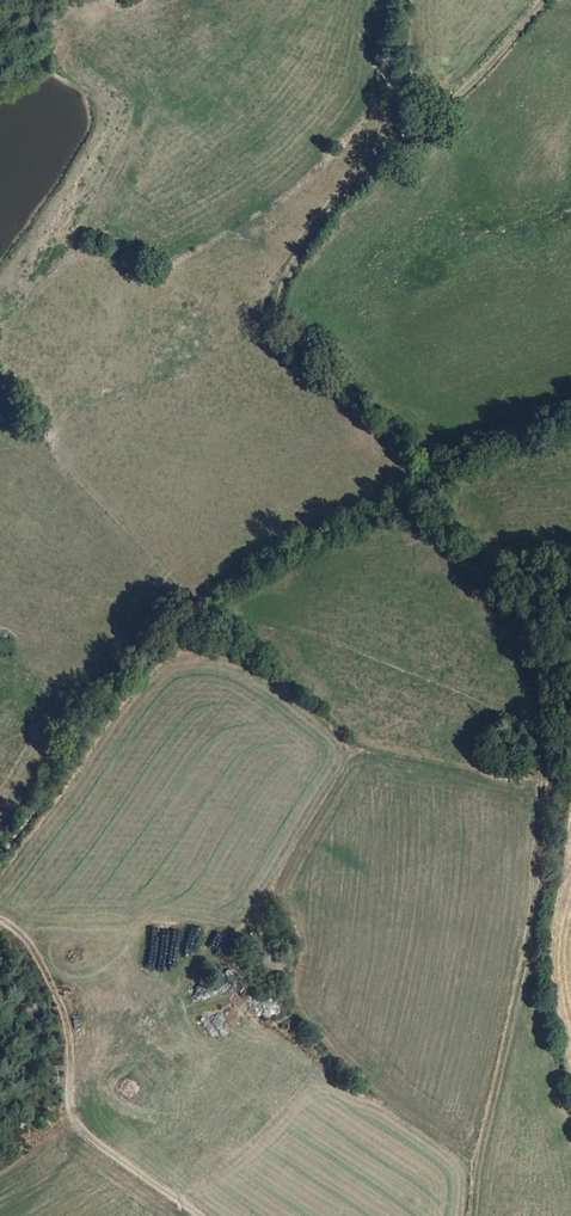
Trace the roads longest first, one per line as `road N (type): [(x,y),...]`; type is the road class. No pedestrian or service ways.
road 1 (track): [(444,467),(378,513),(227,585),(167,631),(87,721),(0,859)]
road 2 (track): [(201,1215),(74,1120),(71,1035),(61,1004),(45,969),(0,915)]
road 3 (track): [(418,129),(518,42),(553,0)]

